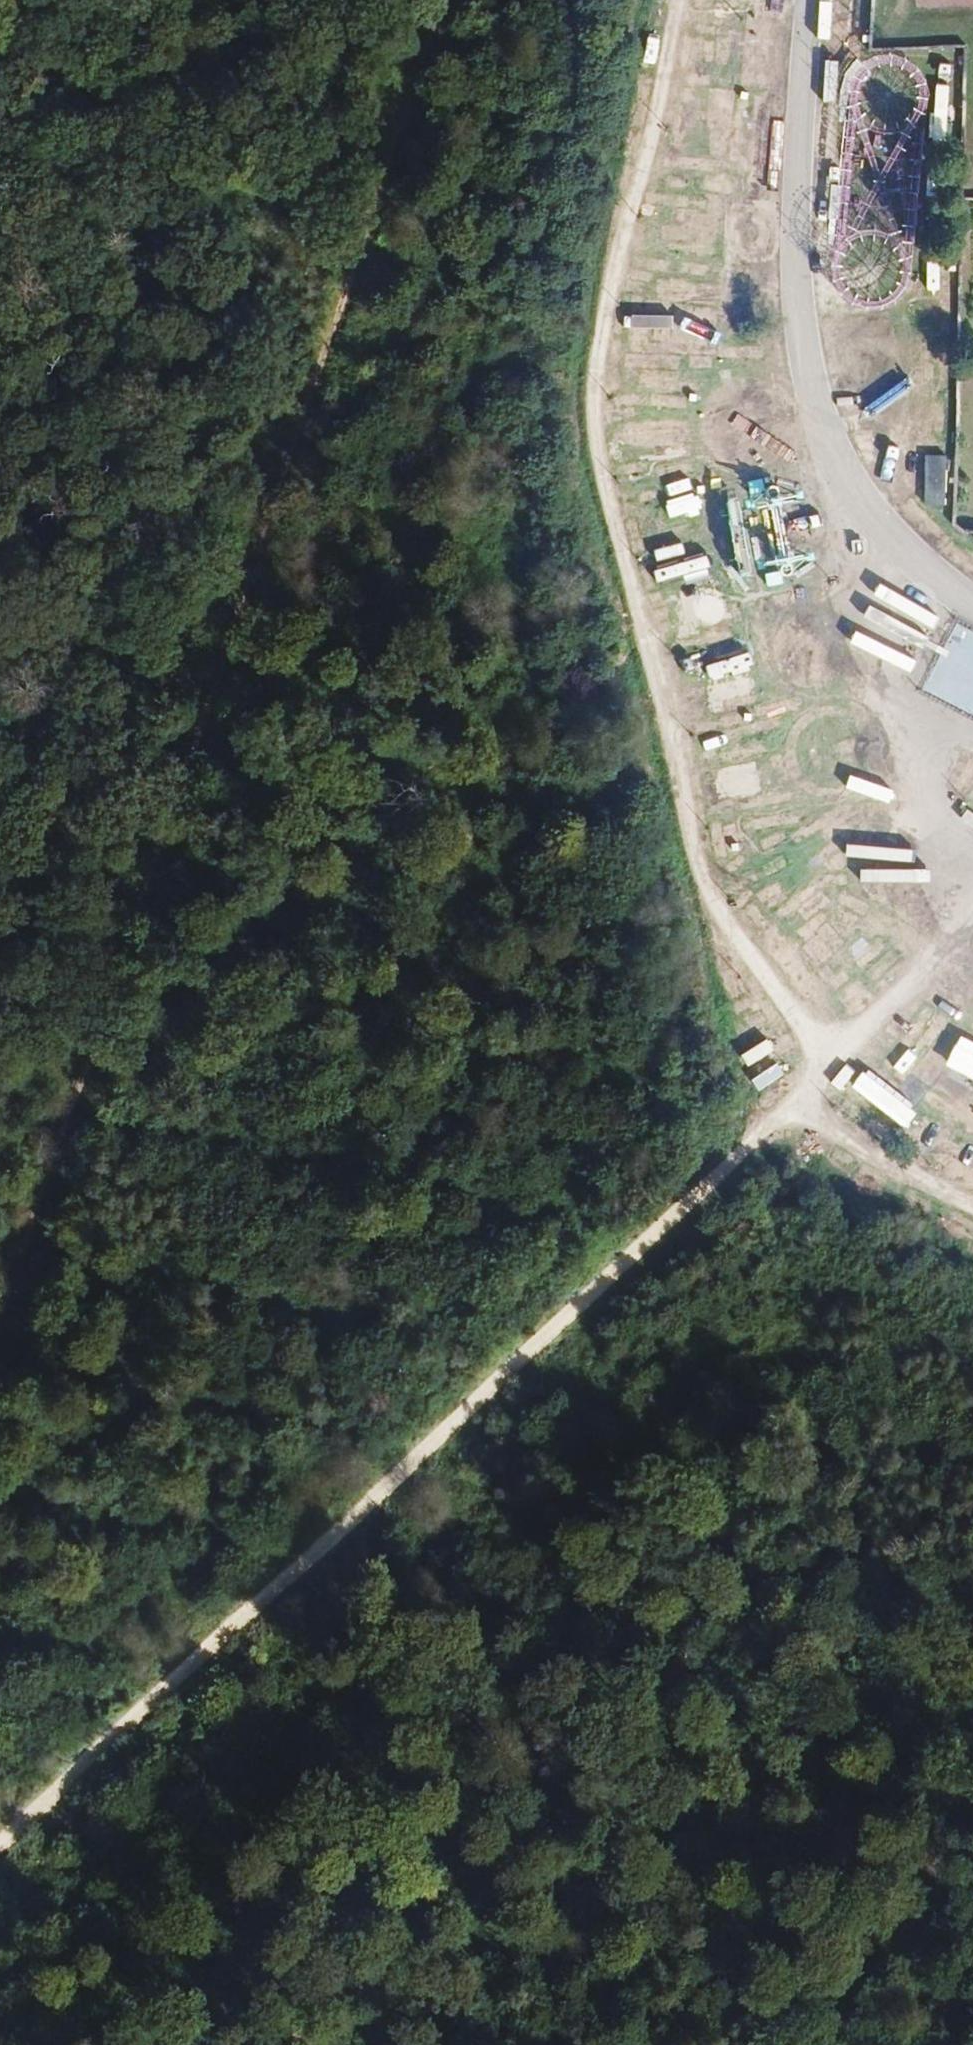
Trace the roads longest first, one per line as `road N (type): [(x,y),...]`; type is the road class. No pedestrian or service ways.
road 1 (track): [(0,1325),(445,0)]
road 2 (track): [(0,1843),(803,1085),(972,914)]
road 3 (tertiary): [(808,0),(795,268),(807,384),(843,473),(902,553),(972,602)]
road 4 (track): [(0,53),(357,266)]

